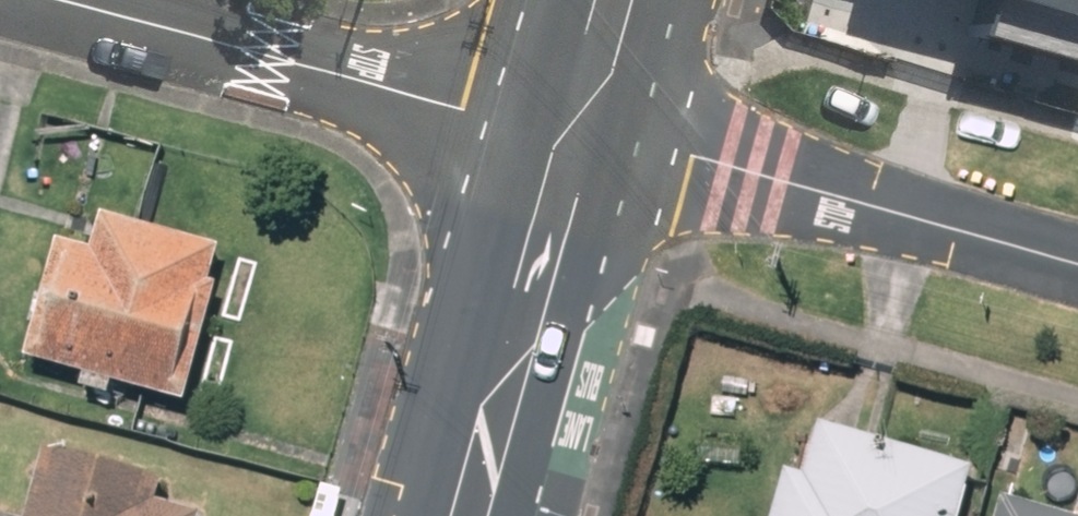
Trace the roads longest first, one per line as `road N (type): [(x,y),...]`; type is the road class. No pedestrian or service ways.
road 1 (residential): [(582,130),(68,0)]
road 2 (residential): [(1077,261),(701,156),(582,130)]
road 3 (primary): [(582,130),(474,515)]
road 4 (primary): [(618,0),(582,130)]

